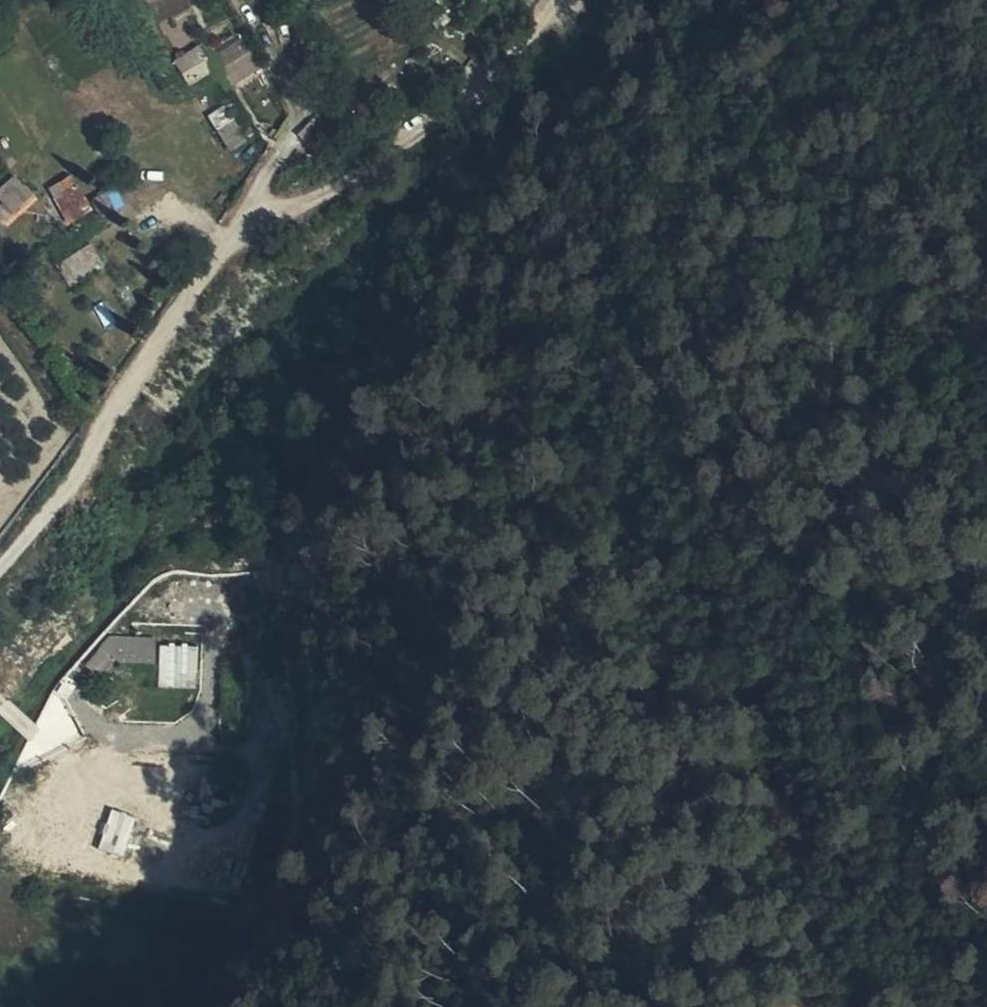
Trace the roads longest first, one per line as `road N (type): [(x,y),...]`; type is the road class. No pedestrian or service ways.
road 1 (track): [(0,573),(214,279),(389,157),(507,57),(547,0)]

